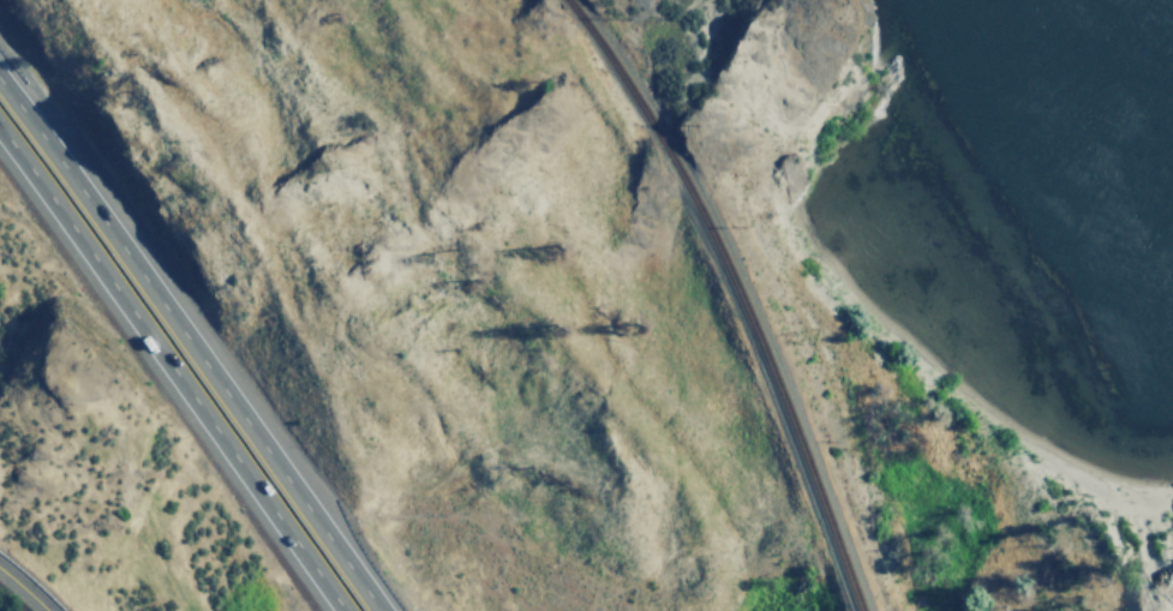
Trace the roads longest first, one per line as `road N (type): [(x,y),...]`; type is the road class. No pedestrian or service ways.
road 1 (motorway): [(383,610),(0,76)]
road 2 (motorway): [(0,148),(339,610)]

